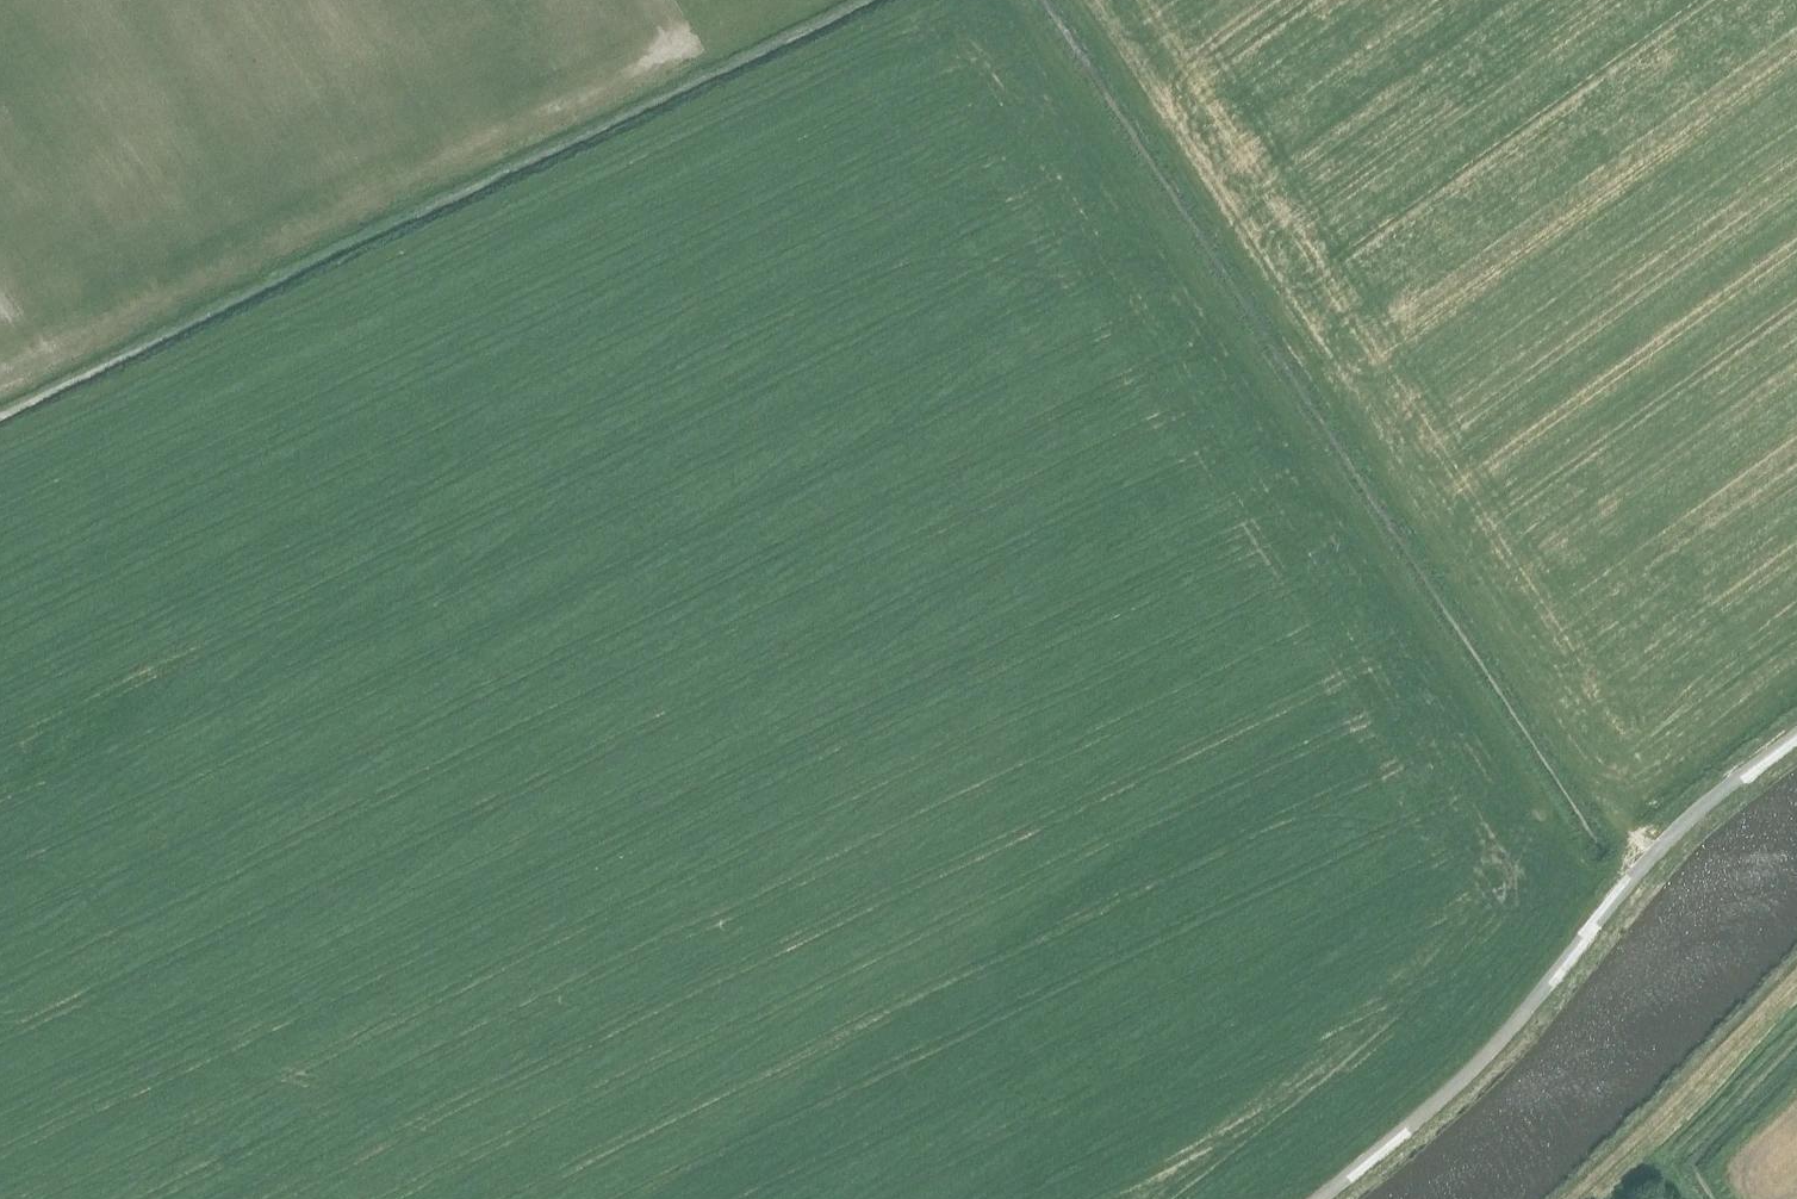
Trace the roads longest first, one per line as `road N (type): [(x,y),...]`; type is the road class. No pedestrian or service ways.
road 1 (unclassified): [(1319,1198),(1448,1093),(1663,845),(1796,734)]

